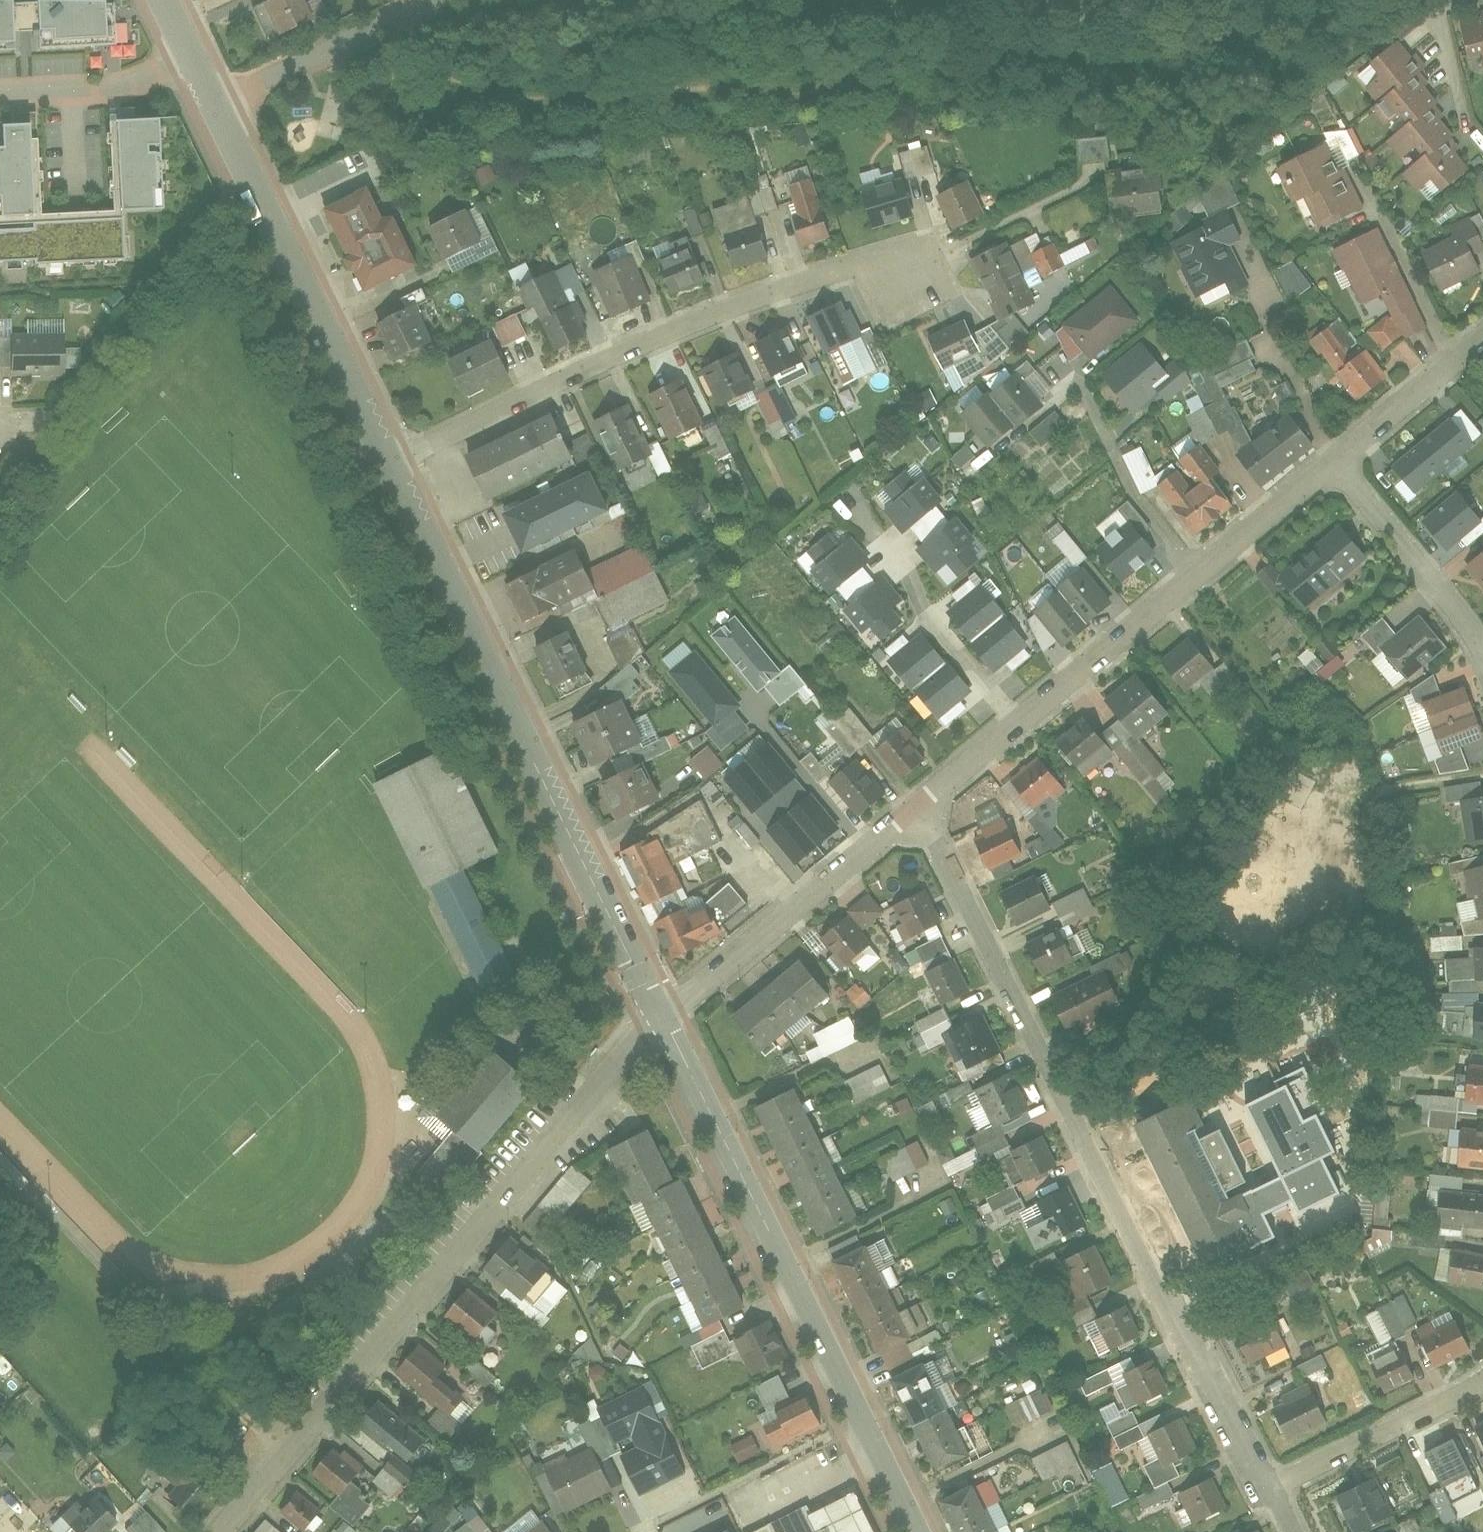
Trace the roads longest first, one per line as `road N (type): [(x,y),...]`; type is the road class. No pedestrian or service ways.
road 1 (residential): [(1271,1491),(926,803)]
road 2 (residential): [(219,1531),(664,1016)]
road 3 (tertiary): [(397,462),(664,1016)]
road 4 (residential): [(397,462),(676,333),(905,252),(924,290)]
road 5 (tertiary): [(664,1016),(920,1531)]
road 6 (residential): [(926,803),(1338,464)]
road 7 (tertiary): [(219,102),(397,462)]
road 8 (residential): [(664,1016),(926,803)]
road 9 (residential): [(442,0),(219,102)]
road 10 (residential): [(1338,464),(1482,653)]
road 11 (residential): [(1482,1384),(1271,1491)]
road 12 (residential): [(194,51),(119,87),(0,92)]
road 13 (residential): [(1338,464),(1482,343)]

